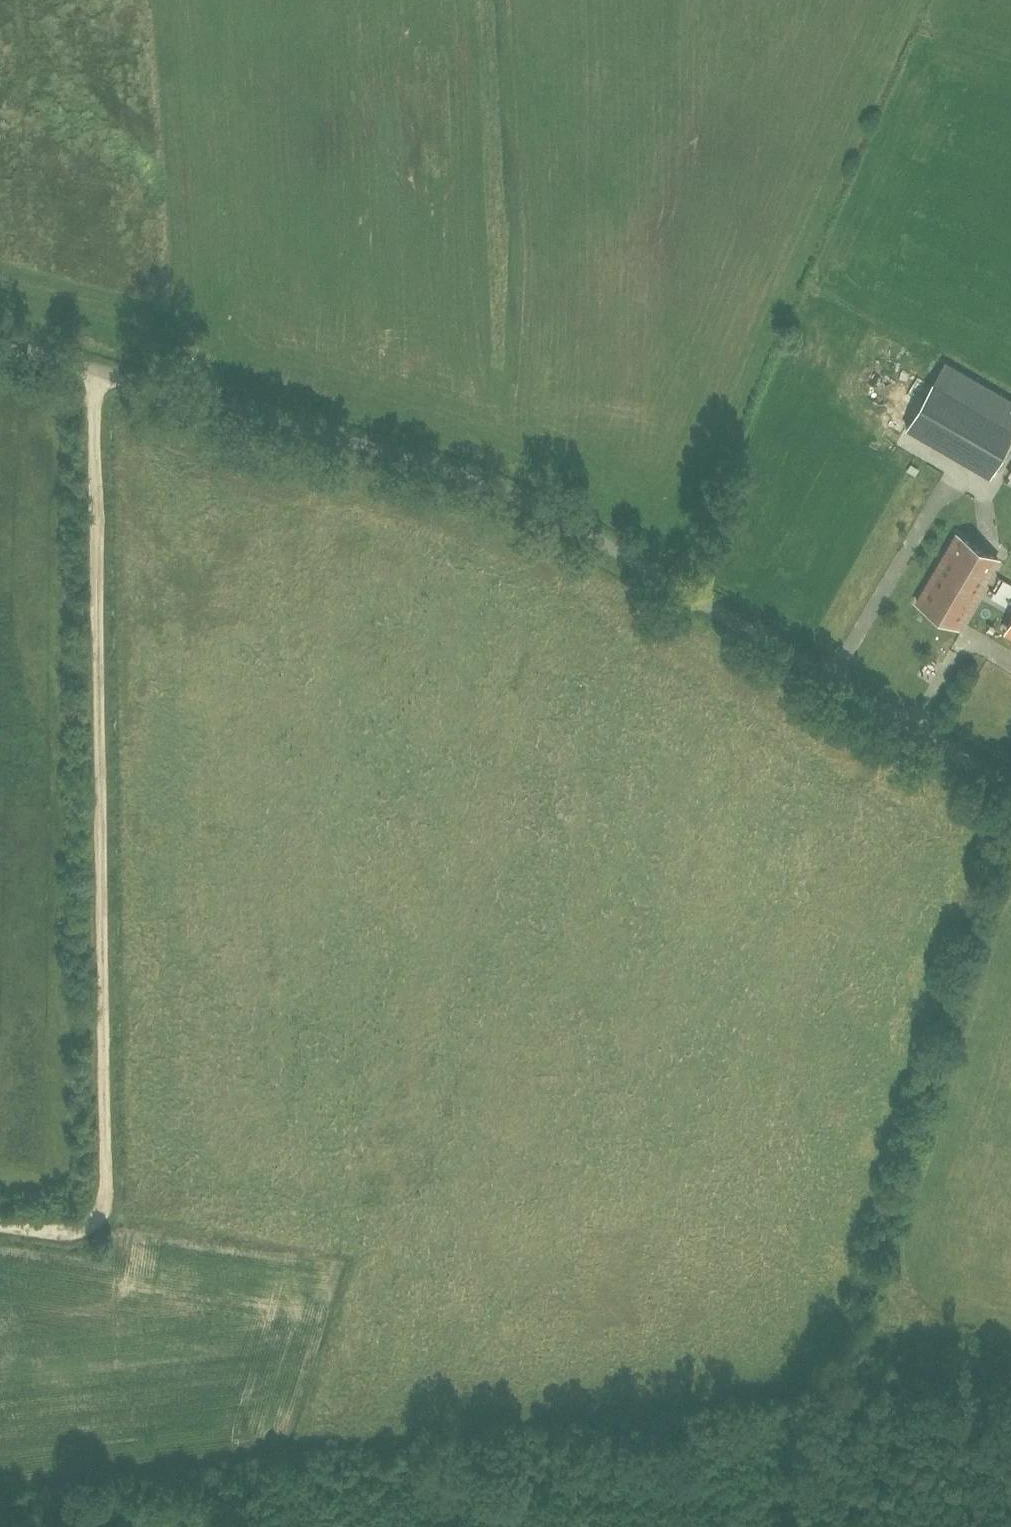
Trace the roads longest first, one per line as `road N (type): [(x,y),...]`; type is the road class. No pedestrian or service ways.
road 1 (unclassified): [(1010,786),(764,635),(471,478),(0,344)]
road 2 (track): [(101,373),(106,1193),(98,1214),(75,1232),(0,1226)]

